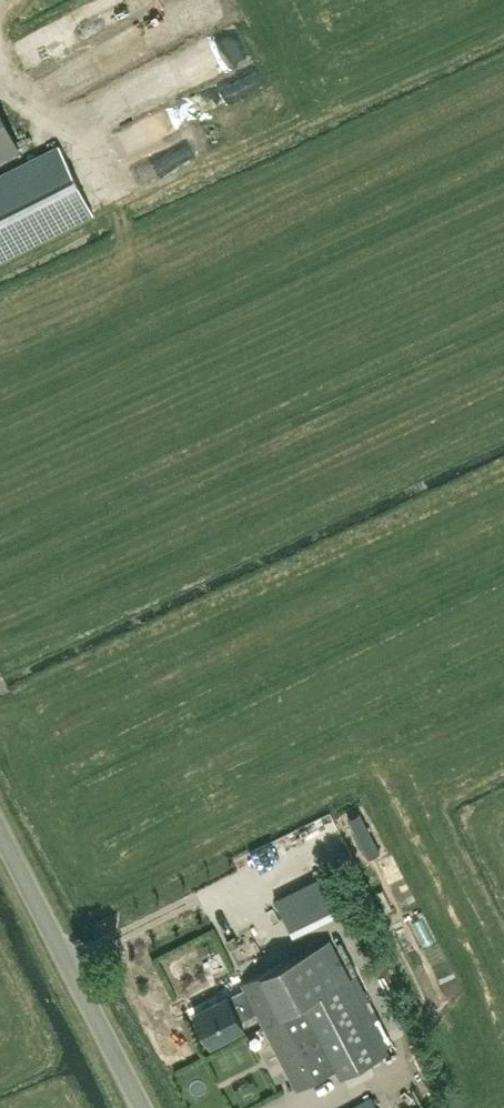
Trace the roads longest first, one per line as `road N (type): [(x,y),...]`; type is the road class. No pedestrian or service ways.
road 1 (unclassified): [(125,1107),(0,870)]

